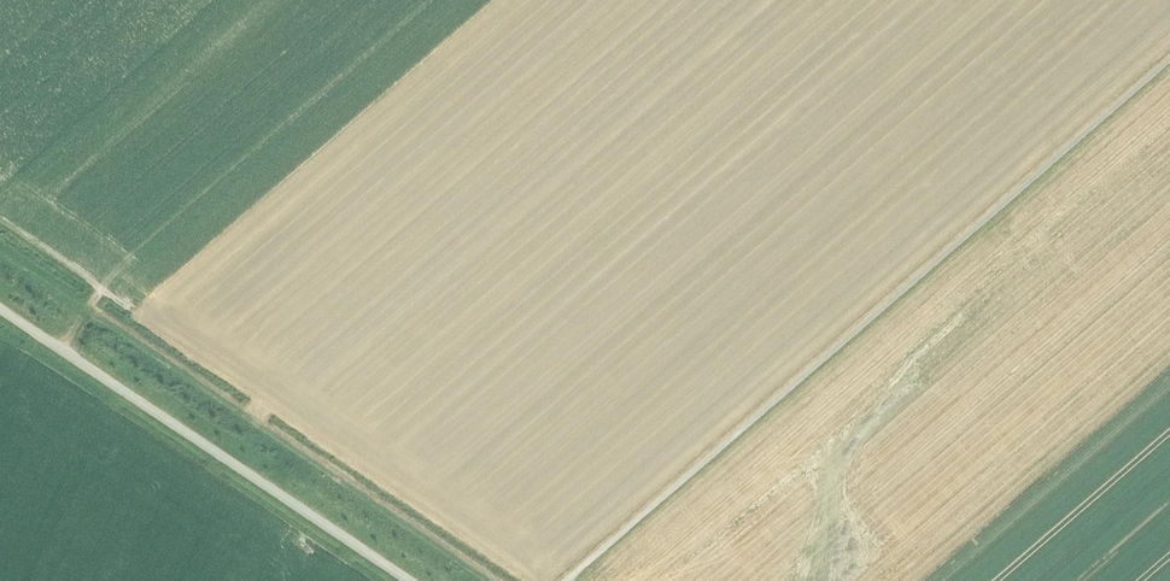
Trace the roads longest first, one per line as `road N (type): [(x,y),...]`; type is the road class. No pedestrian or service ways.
road 1 (unclassified): [(566,580),(1169,53)]
road 2 (unclassified): [(412,580),(0,308)]

